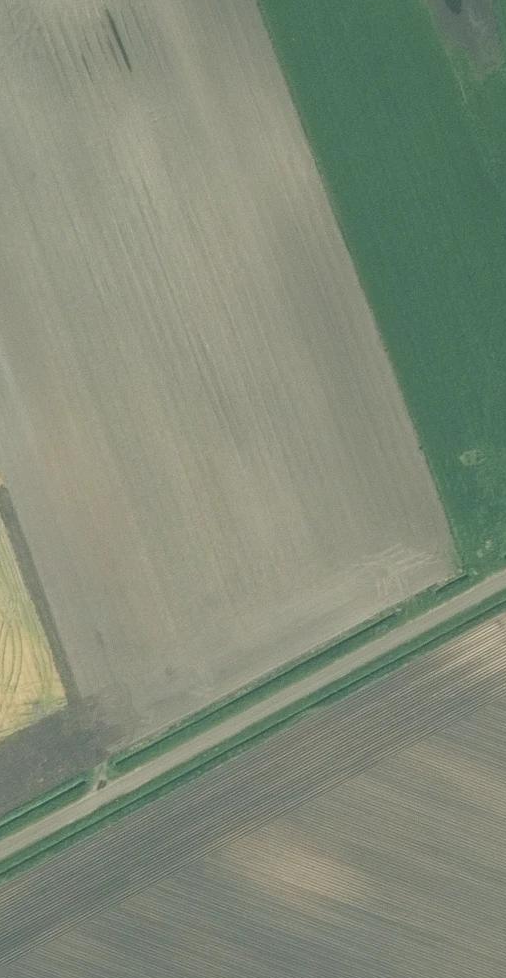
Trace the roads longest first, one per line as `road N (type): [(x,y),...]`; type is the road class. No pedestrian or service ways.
road 1 (unclassified): [(0,852),(505,579)]

